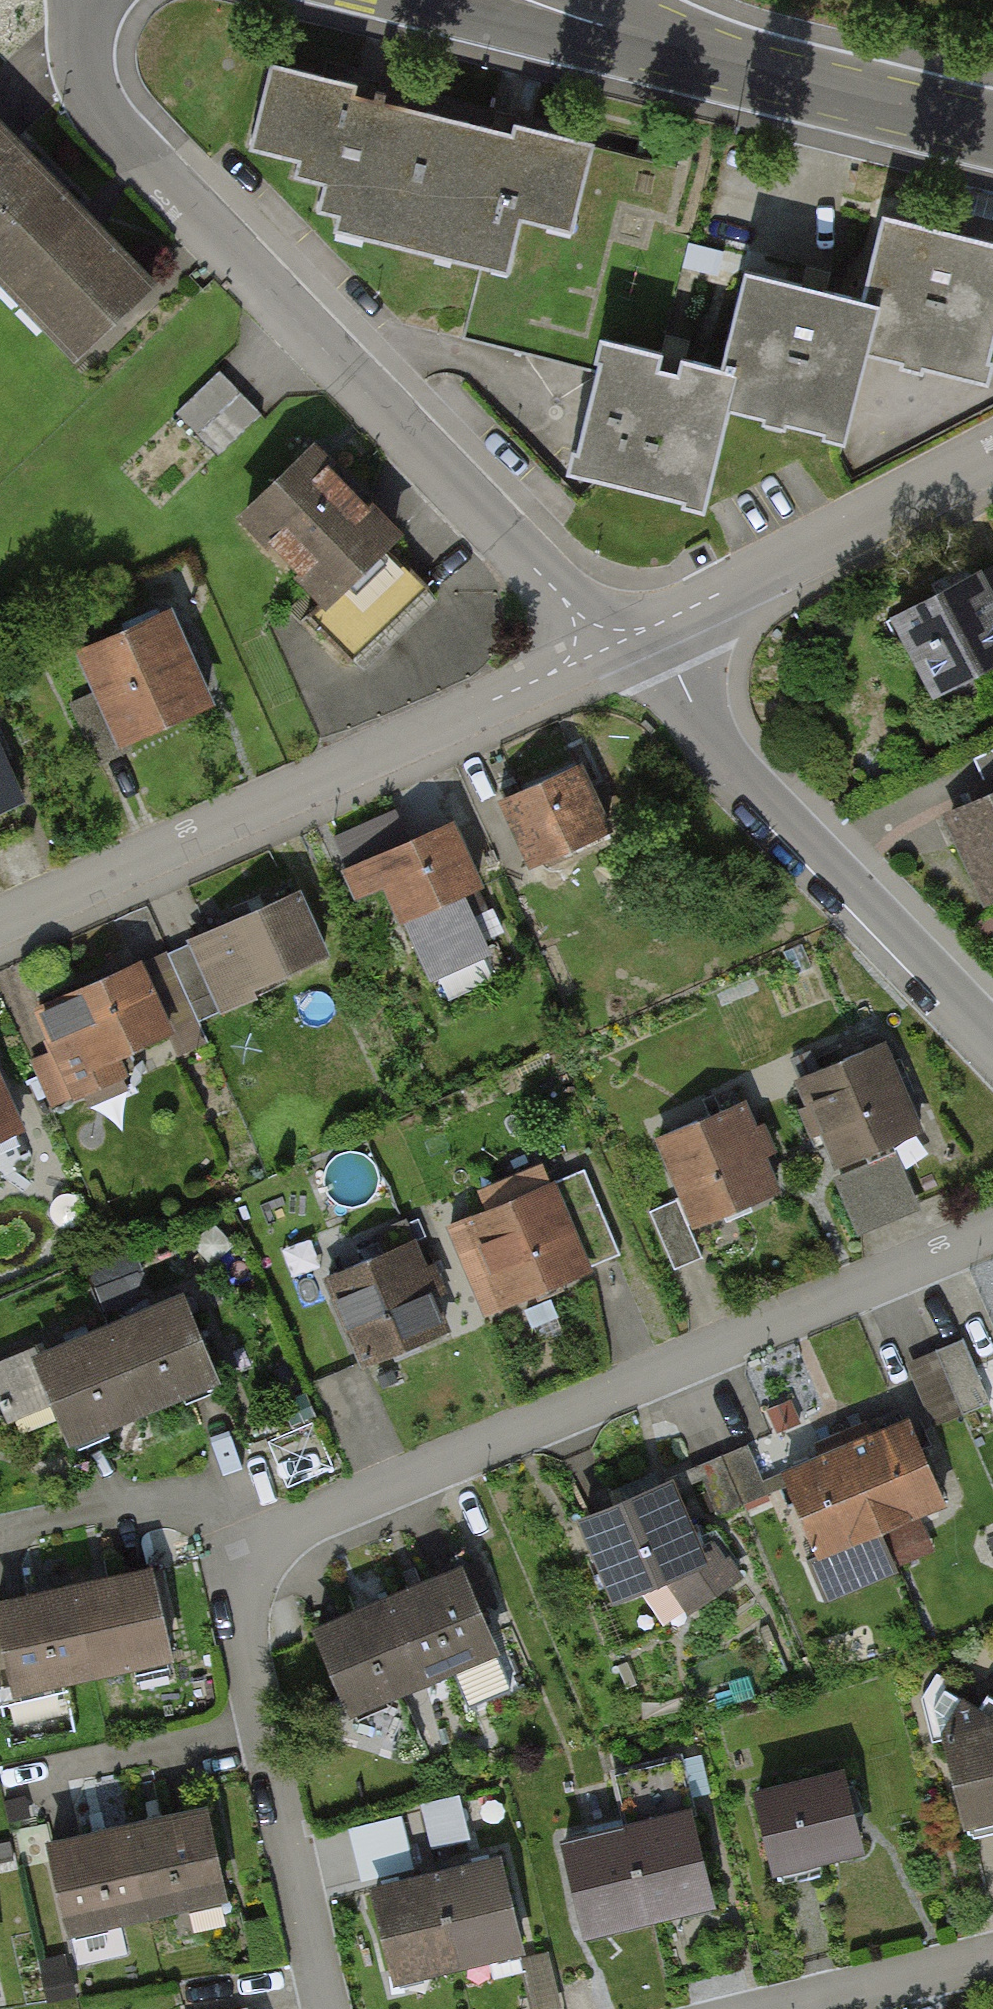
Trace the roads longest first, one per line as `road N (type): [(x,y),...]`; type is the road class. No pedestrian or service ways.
road 1 (residential): [(322,2008),(236,1627),(239,1582),(272,1546),(992,1233)]
road 2 (residential): [(83,0),(79,60),(101,110),(613,646)]
road 3 (residential): [(0,924),(613,646)]
road 4 (residential): [(613,646),(677,673),(711,740),(754,794),(992,1044)]
road 5 (primary): [(507,0),(992,131)]
road 6 (residential): [(613,646),(992,452)]
road 7 (residential): [(992,1960),(791,2008)]

